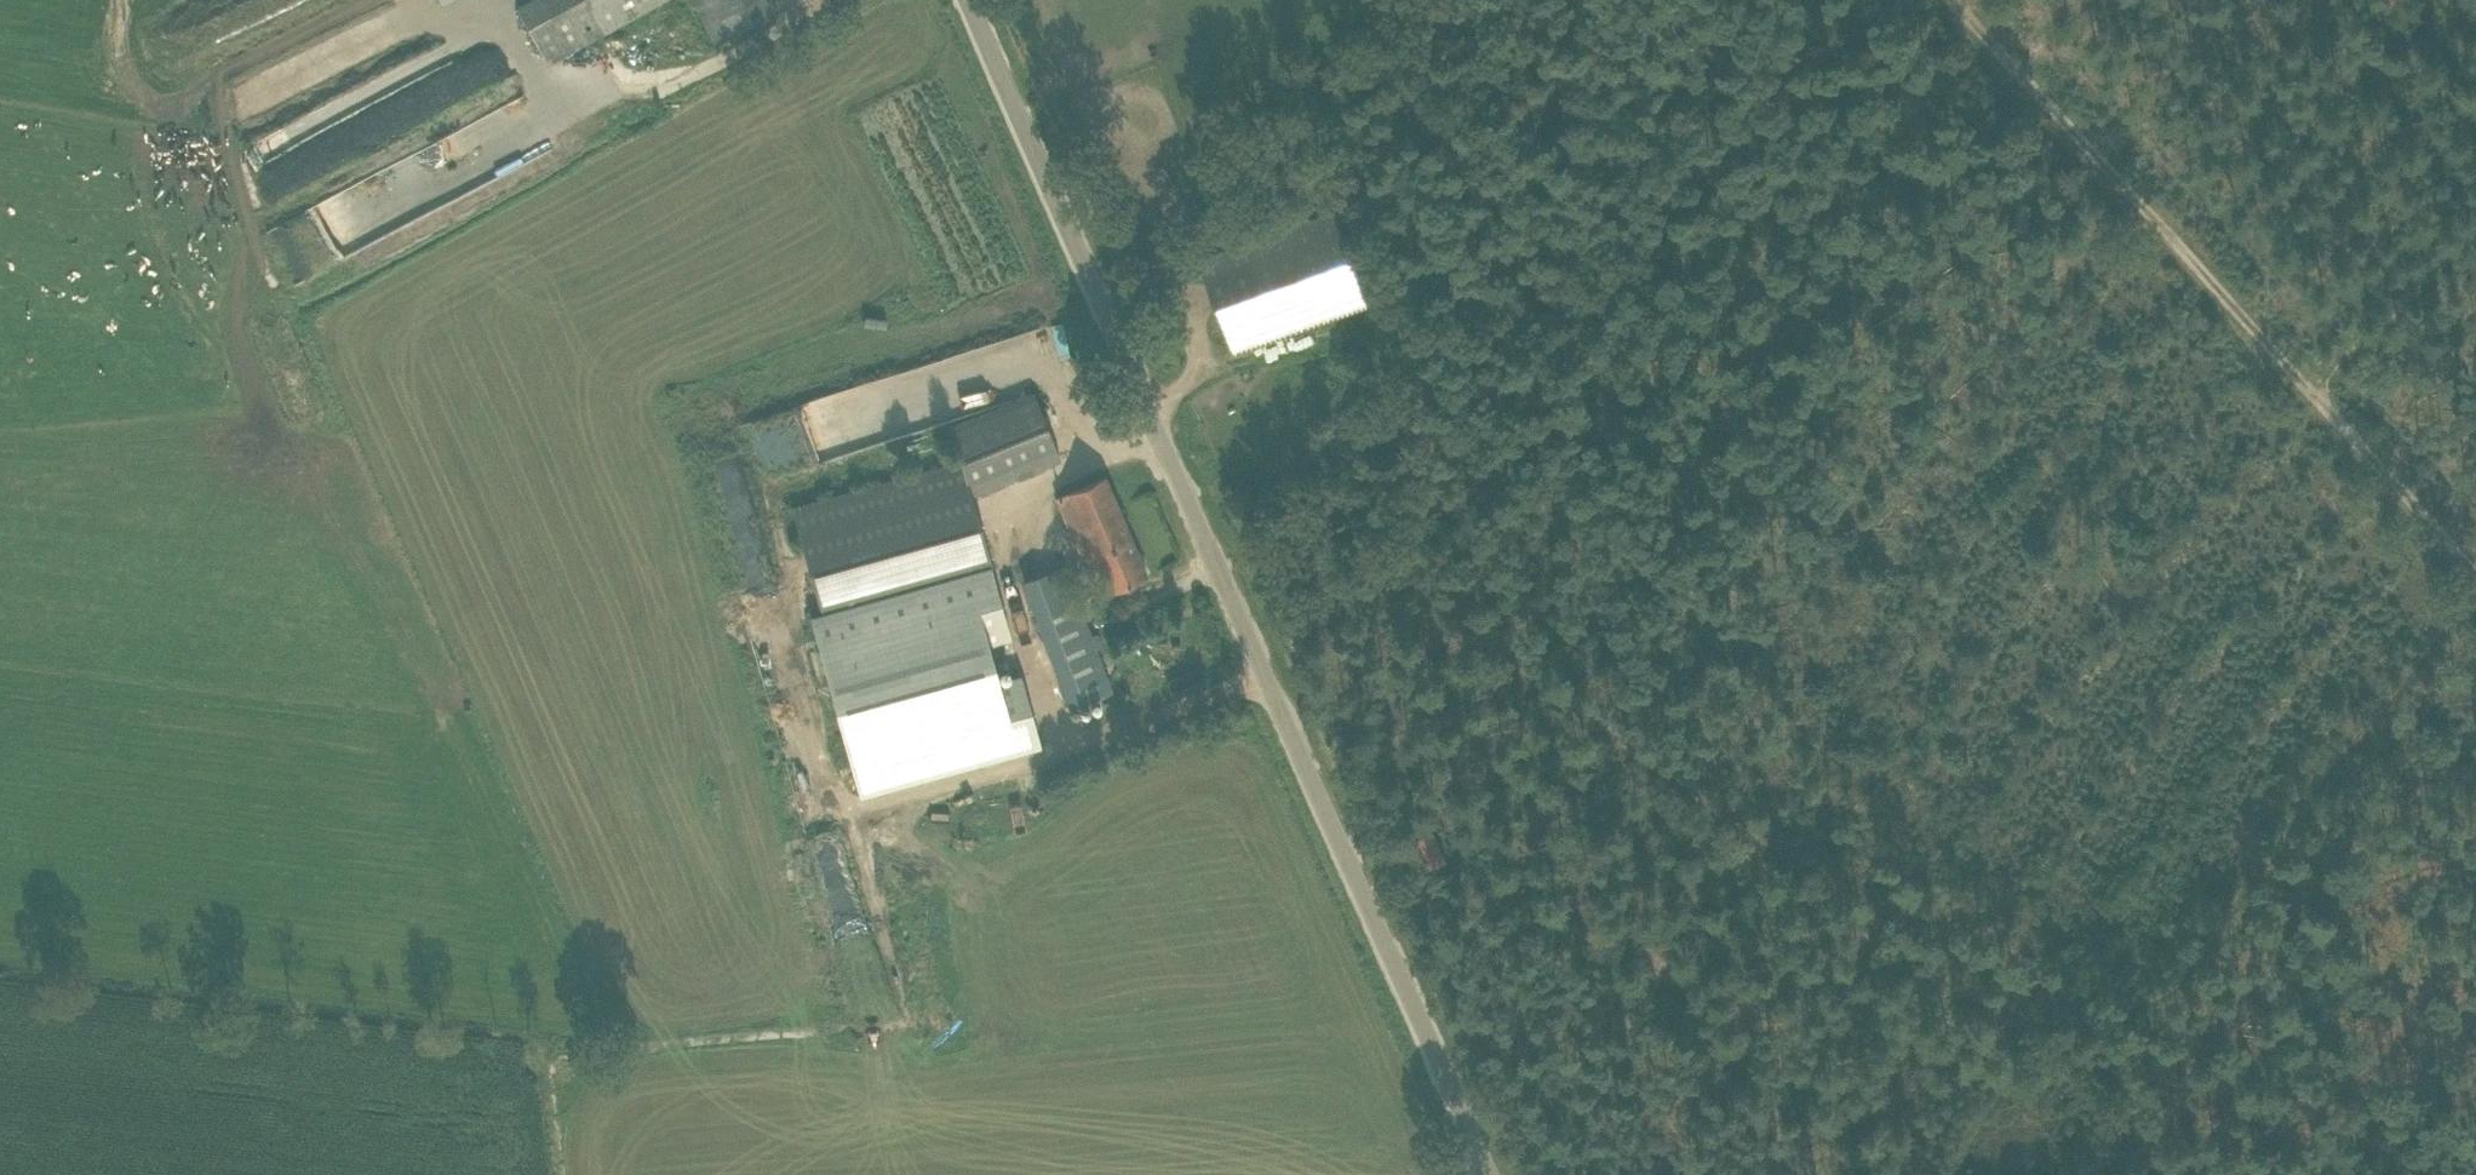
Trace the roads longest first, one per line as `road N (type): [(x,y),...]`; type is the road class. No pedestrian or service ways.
road 1 (unclassified): [(1487,1174),(955,0)]
road 2 (track): [(1940,0),(2302,392)]
road 3 (track): [(2302,392),(2475,581)]
road 4 (track): [(2302,392),(2475,211)]

